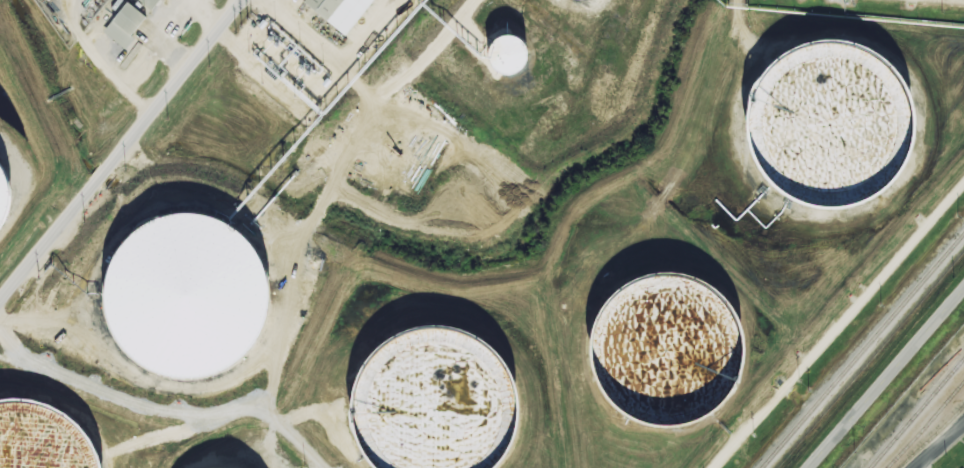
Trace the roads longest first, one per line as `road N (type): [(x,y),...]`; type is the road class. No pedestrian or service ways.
road 1 (residential): [(0,301),(244,0)]

